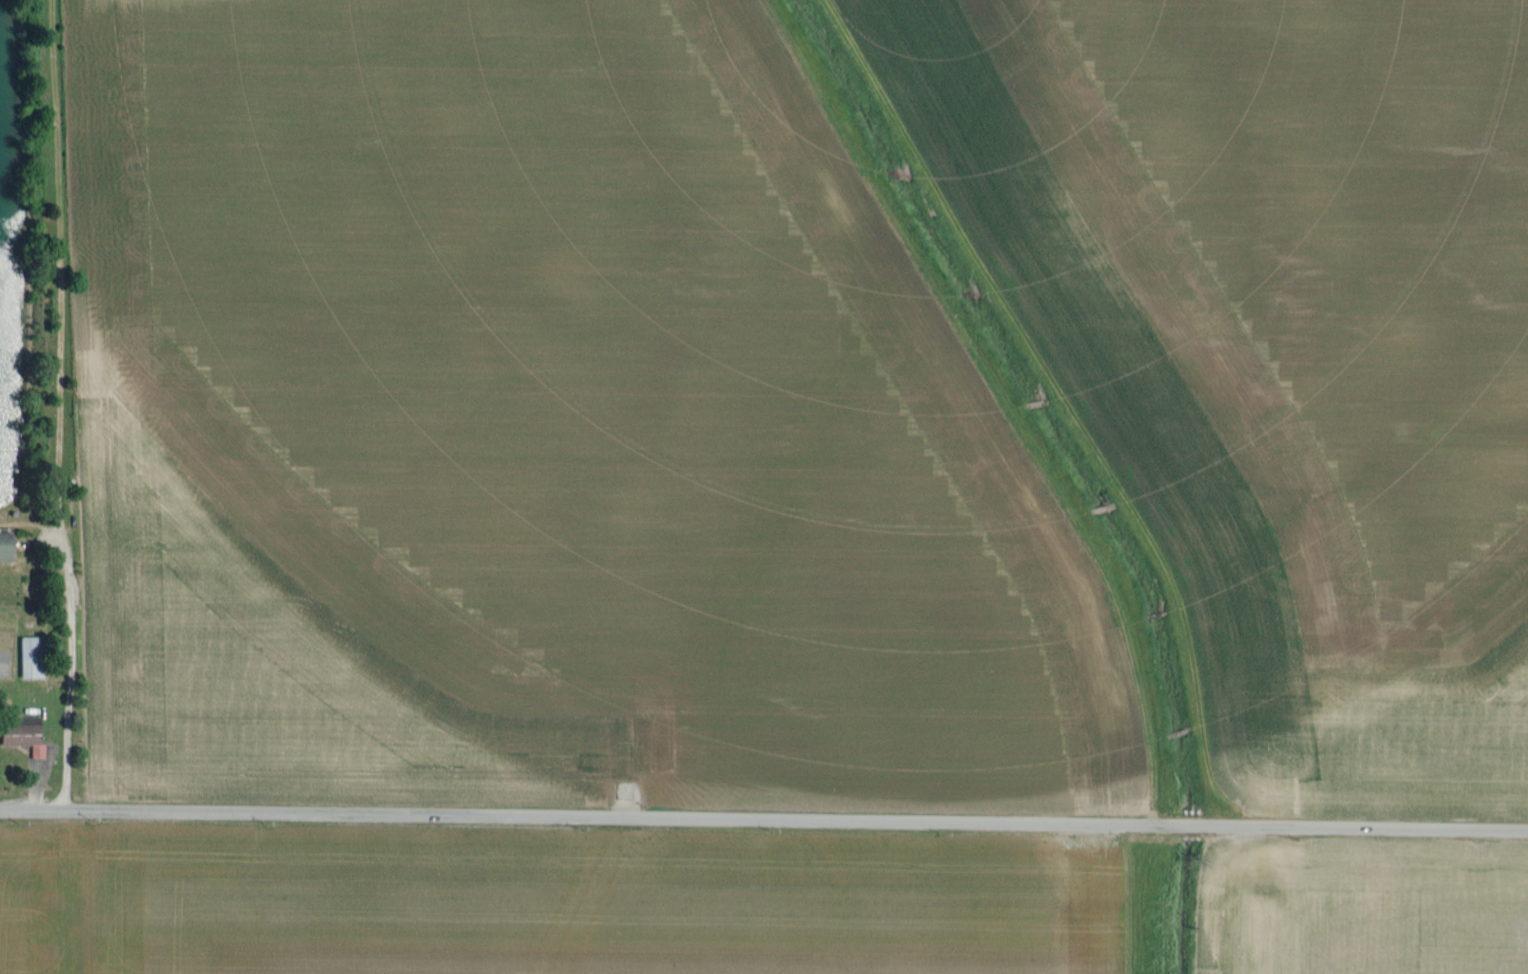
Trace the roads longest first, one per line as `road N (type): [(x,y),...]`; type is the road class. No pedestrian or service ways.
road 1 (tertiary): [(0,812),(1527,832)]

